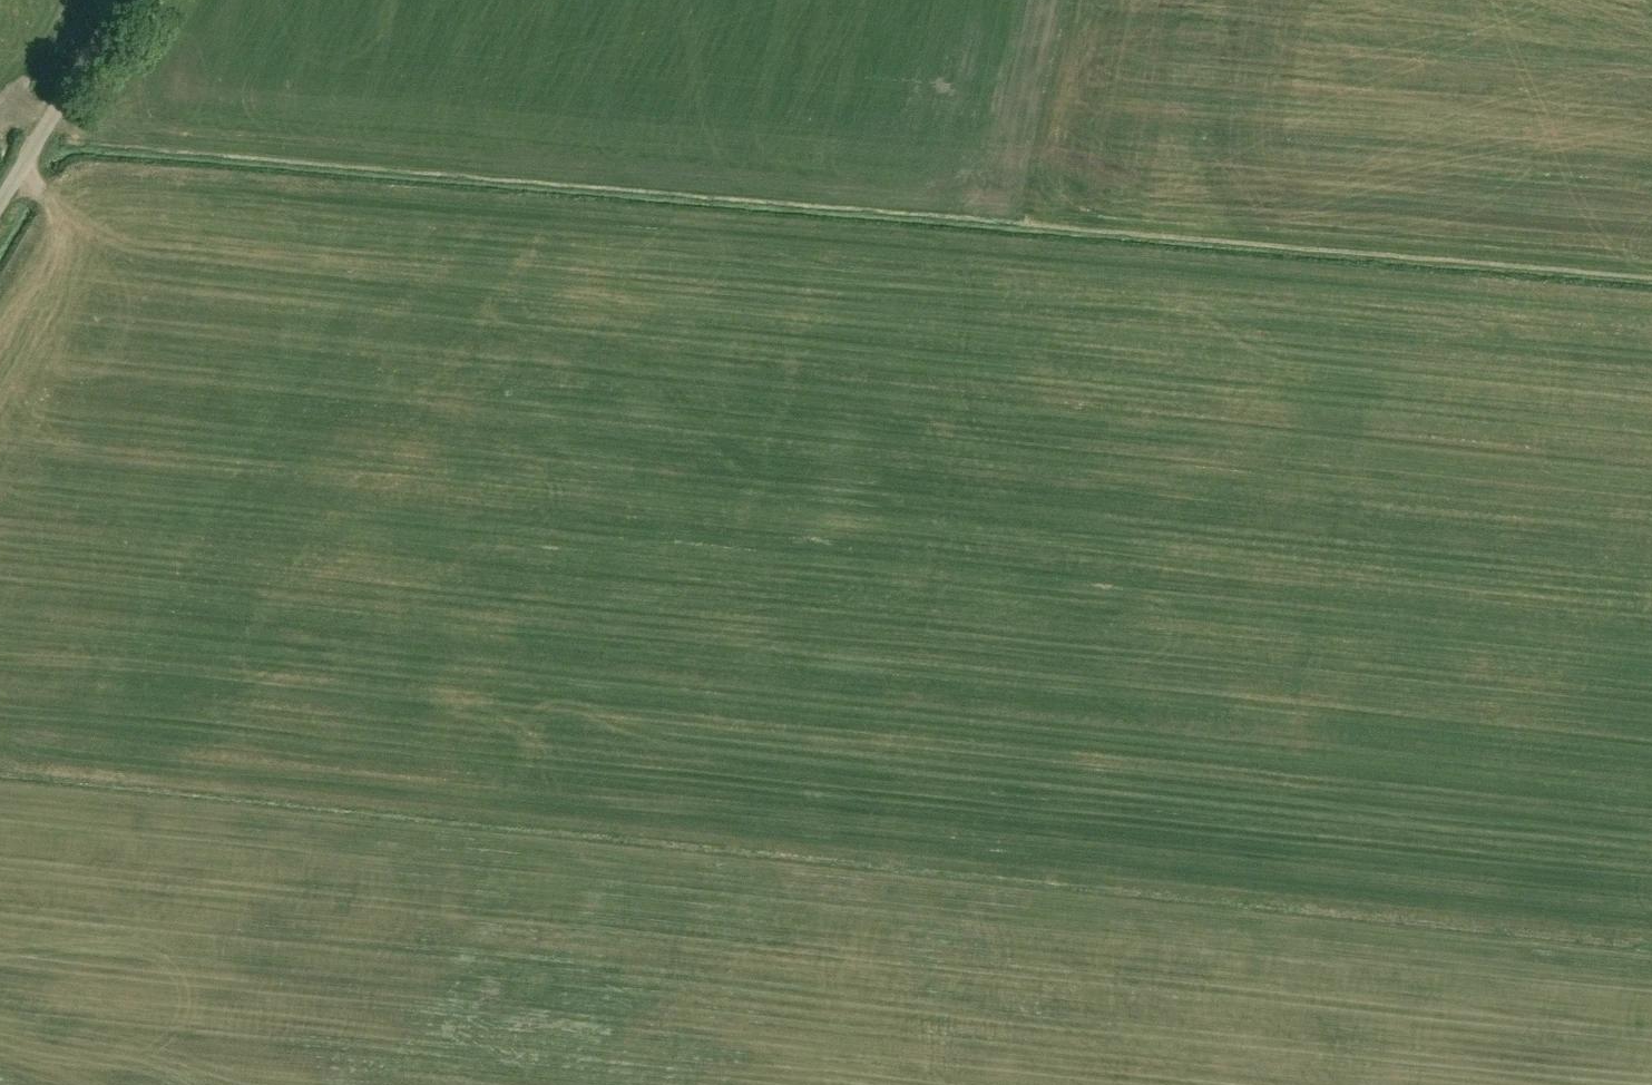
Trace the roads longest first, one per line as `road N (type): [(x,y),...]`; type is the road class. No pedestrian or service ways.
road 1 (unclassified): [(0,207),(124,0)]

